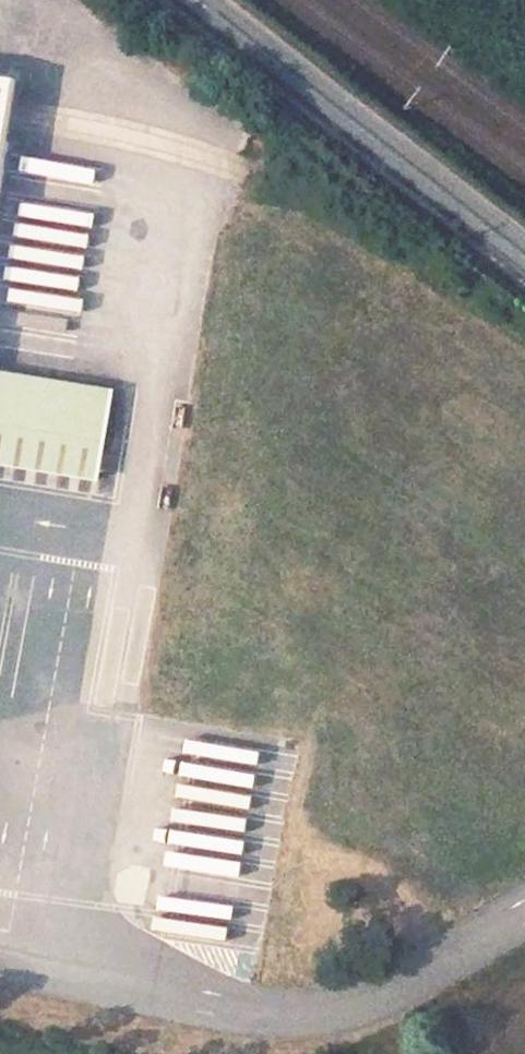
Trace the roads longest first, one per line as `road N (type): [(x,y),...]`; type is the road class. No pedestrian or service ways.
road 1 (unclassified): [(524,257),(199,0)]

